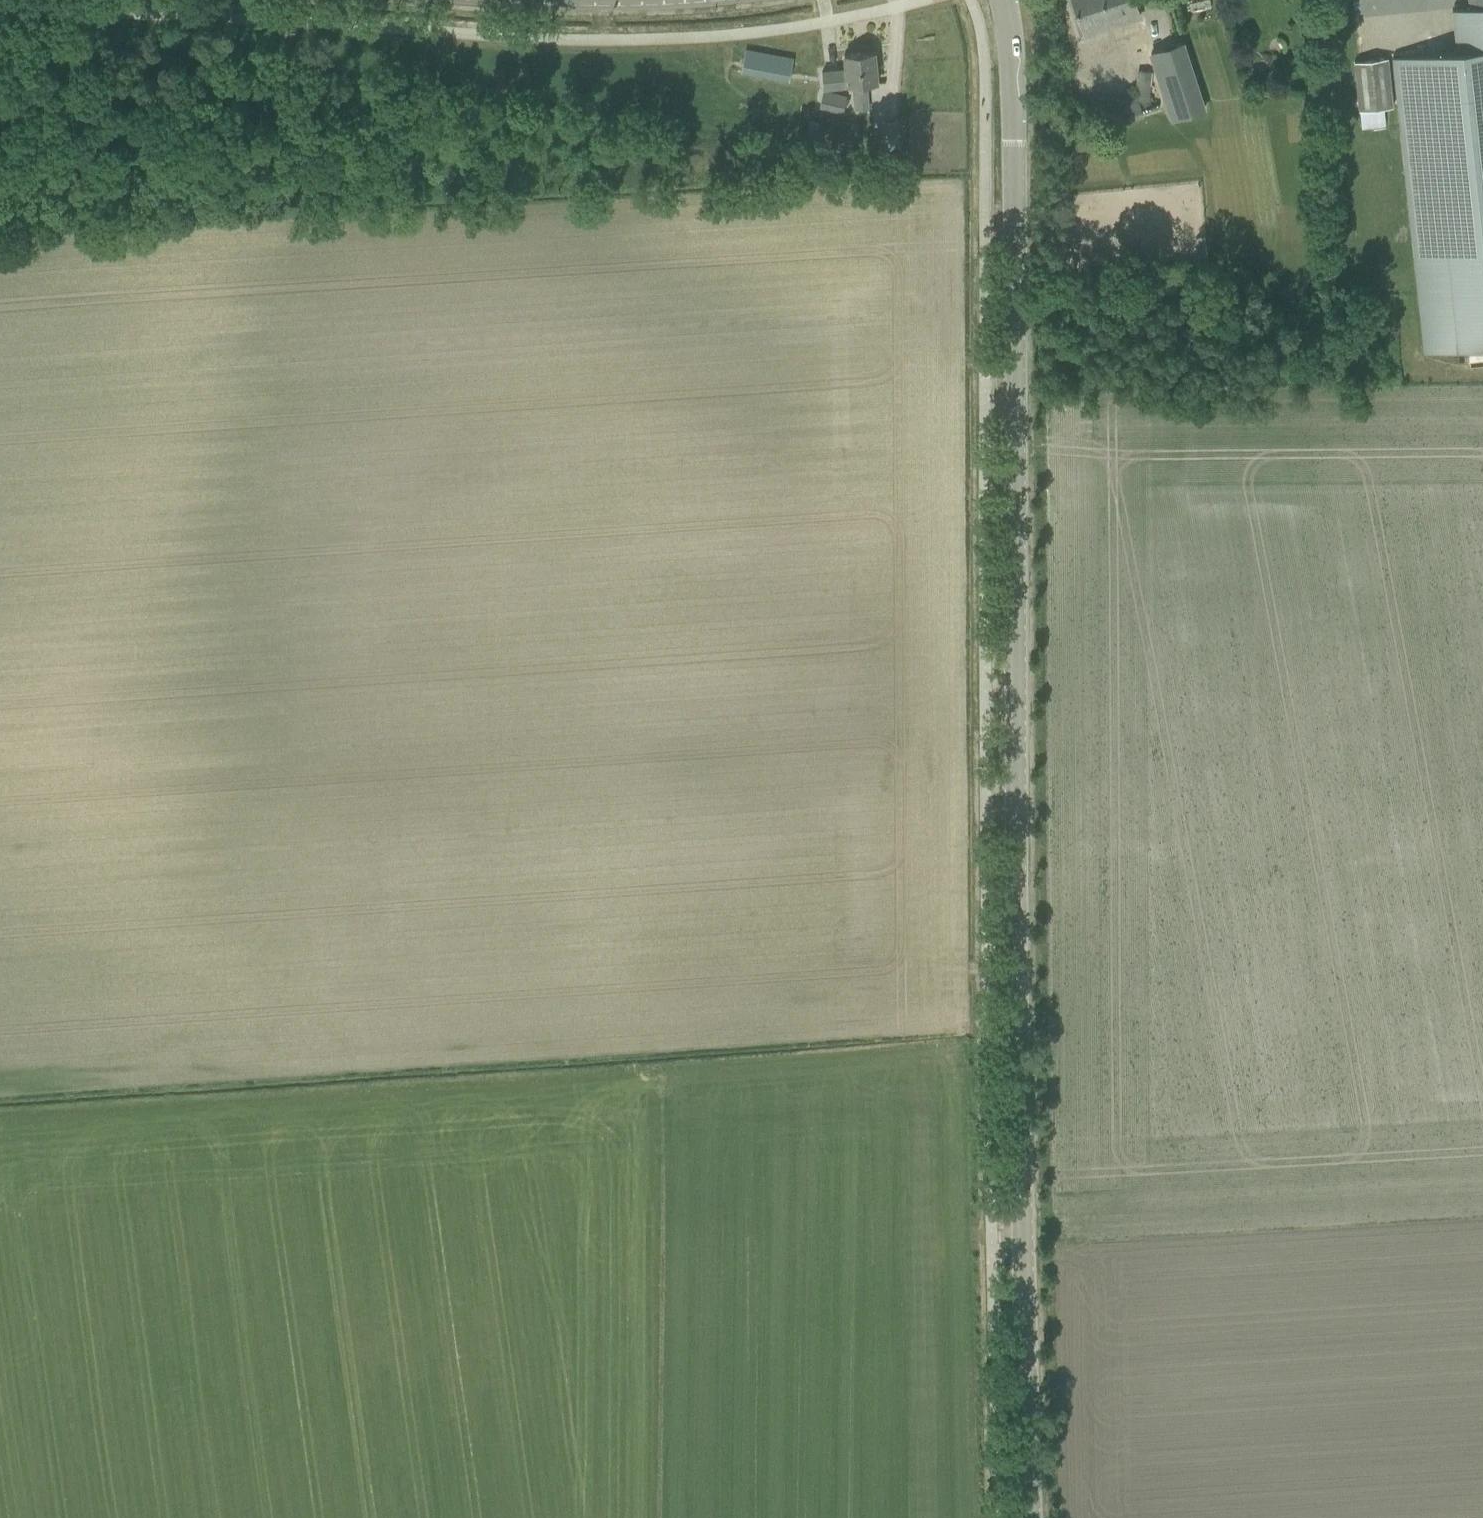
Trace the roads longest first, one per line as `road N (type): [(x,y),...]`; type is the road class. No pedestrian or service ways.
road 1 (tertiary): [(1001,0),(1013,147),(1027,1517)]

